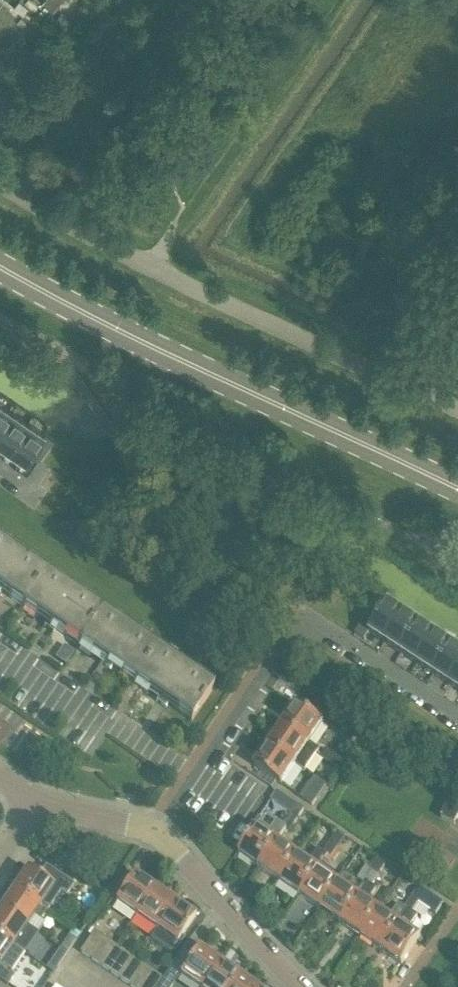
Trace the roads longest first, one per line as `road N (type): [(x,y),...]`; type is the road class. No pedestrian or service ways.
road 1 (unclassified): [(457,411),(83,234),(0,180)]
road 2 (secondary): [(457,484),(0,263)]
road 3 (residential): [(188,779),(298,626),(329,632),(457,715)]
road 4 (residential): [(188,779),(0,657)]
road 5 (residential): [(158,831),(300,986)]
road 6 (residential): [(35,800),(158,831)]

